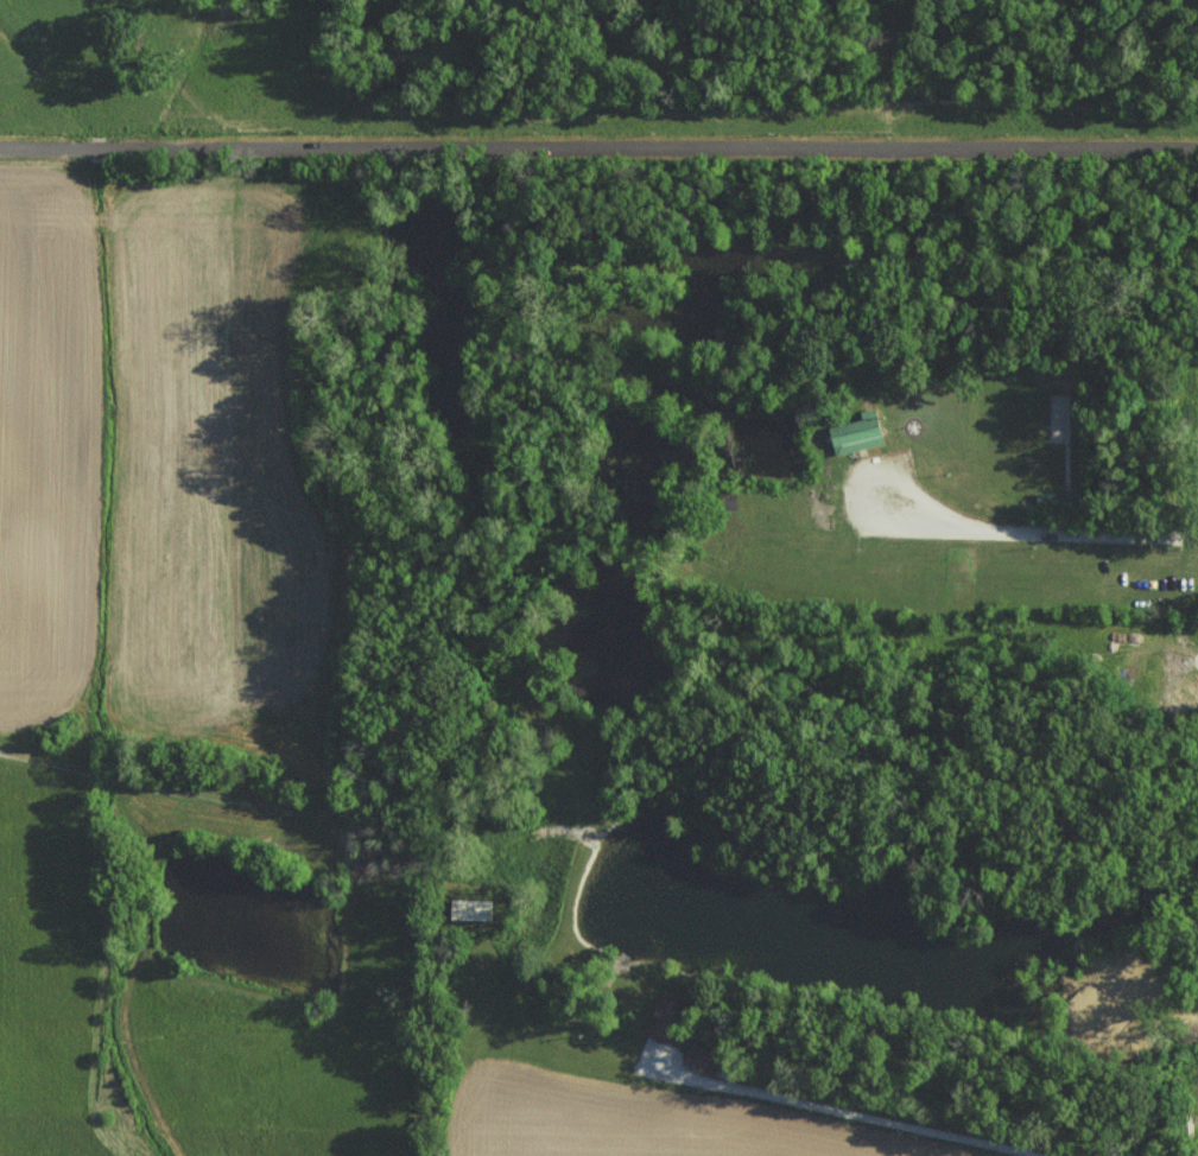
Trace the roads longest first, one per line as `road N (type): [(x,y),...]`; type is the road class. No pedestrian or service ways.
road 1 (residential): [(0,133),(1197,145)]

